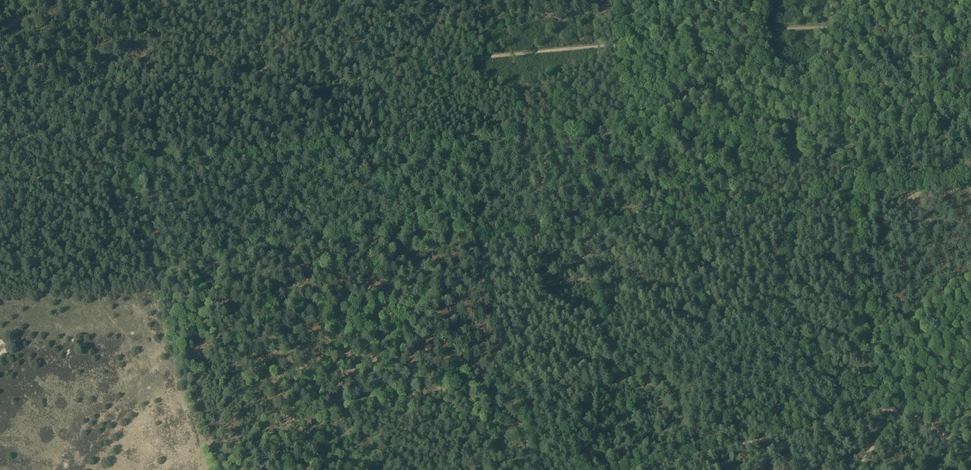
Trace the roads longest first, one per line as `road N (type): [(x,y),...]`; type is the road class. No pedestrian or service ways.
road 1 (track): [(132,83),(830,24)]
road 2 (track): [(472,236),(970,181)]
road 3 (track): [(125,168),(359,150),(364,241),(472,236)]
road 4 (track): [(869,414),(830,24)]
road 5 (track): [(364,241),(153,278),(126,174)]
road 6 (track): [(895,413),(621,469)]
road 7 (track): [(359,150),(616,127)]
road 8 (track): [(472,236),(535,469)]
road 9 (track): [(258,255),(317,469)]
road 10 (track): [(830,24),(903,31),(970,20)]
road 11 (track): [(895,413),(970,295)]
road 12 (track): [(0,95),(132,83)]
road 13 (track): [(126,174),(0,186)]

